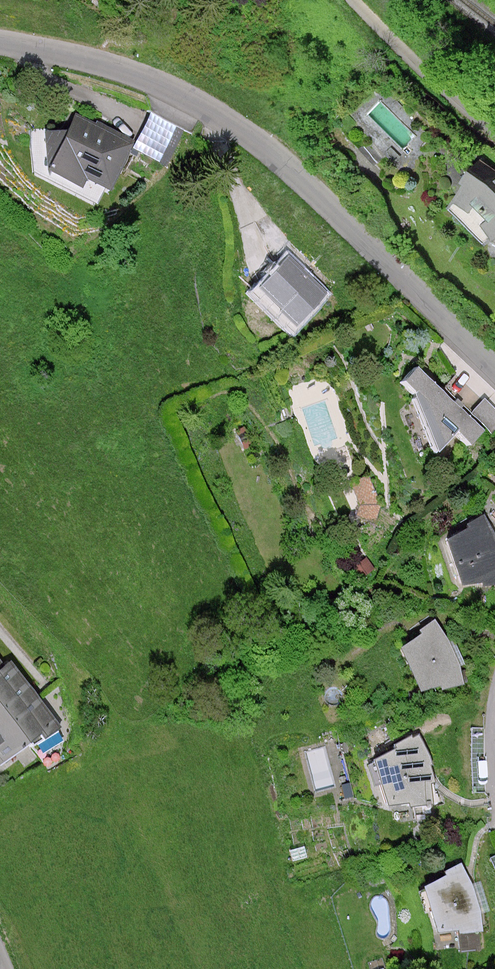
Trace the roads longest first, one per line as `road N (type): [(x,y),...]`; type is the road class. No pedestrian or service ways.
road 1 (tertiary): [(494,372),(301,179),(187,98),(119,70),(0,43)]
road 2 (residential): [(494,131),(347,0)]

